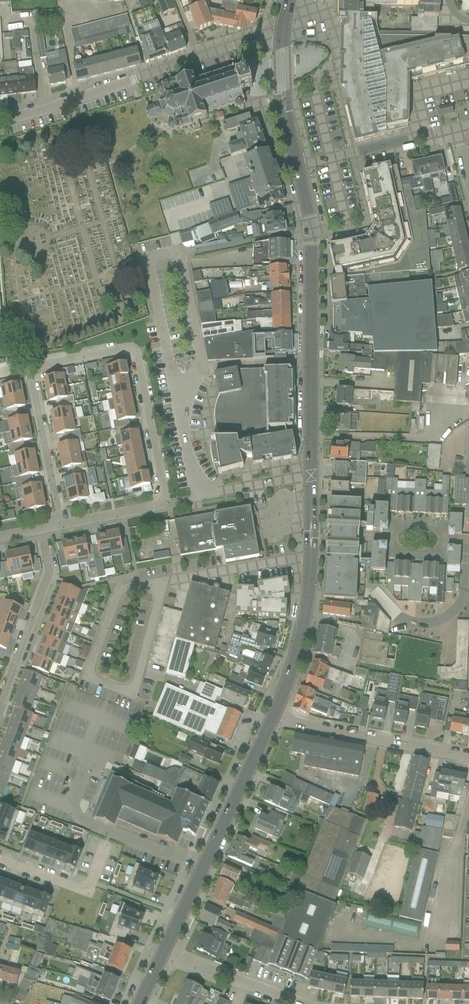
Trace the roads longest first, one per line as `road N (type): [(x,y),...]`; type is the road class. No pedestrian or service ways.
road 1 (tertiary): [(310,473),(313,243),(296,169)]
road 2 (residential): [(0,119),(282,30)]
road 3 (tertiary): [(161,957),(273,717)]
road 4 (residential): [(27,367),(128,344),(163,501)]
road 5 (tertiary): [(273,717),(307,595),(310,473)]
road 6 (residential): [(468,756),(273,717)]
road 7 (residential): [(0,702),(50,572),(42,530)]
road 8 (residential): [(60,526),(27,367)]
road 9 (unclassified): [(296,1003),(161,957)]

